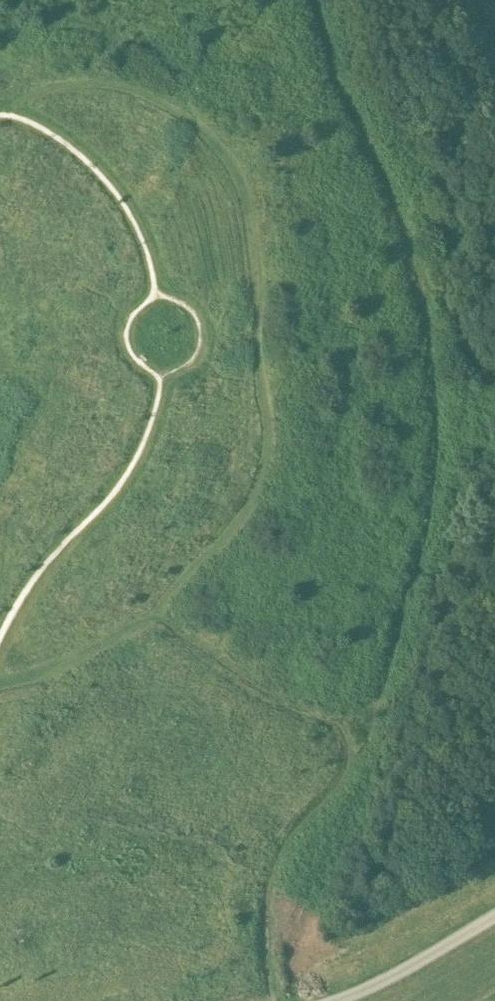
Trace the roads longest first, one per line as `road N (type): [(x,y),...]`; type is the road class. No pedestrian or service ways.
road 1 (unclassified): [(336,1000),(376,987),(494,919)]

